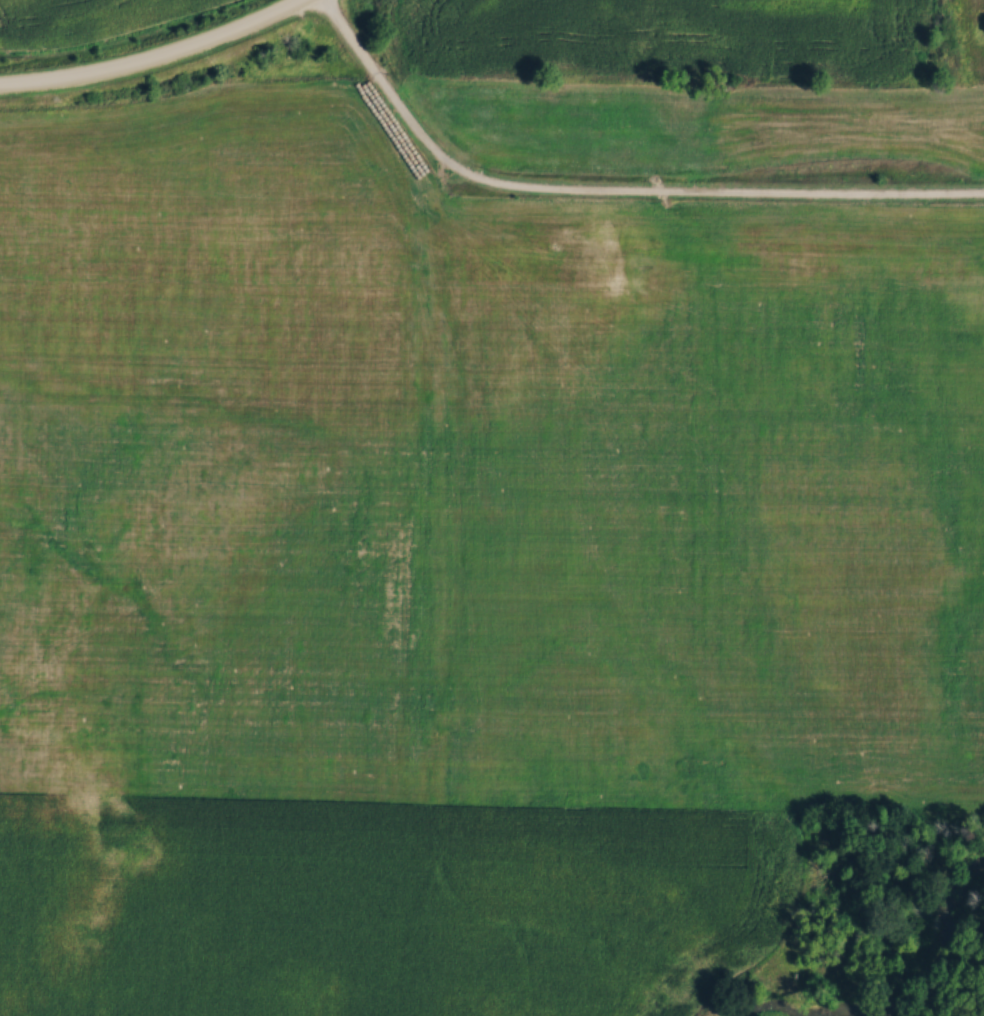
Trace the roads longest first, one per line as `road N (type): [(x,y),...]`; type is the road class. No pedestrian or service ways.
road 1 (tertiary): [(0,88),(119,69),(305,0)]

